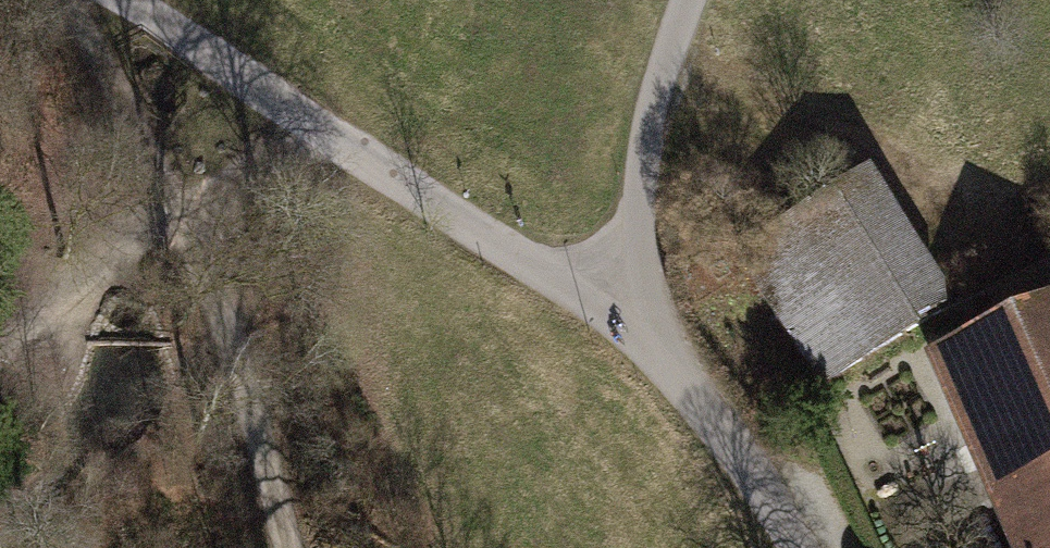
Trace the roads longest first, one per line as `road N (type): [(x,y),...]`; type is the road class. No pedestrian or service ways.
road 1 (unclassified): [(128,0),(632,330)]
road 2 (track): [(285,547),(234,346),(180,219)]
road 3 (unclassified): [(688,0),(645,159),(632,330)]
road 4 (track): [(665,65),(900,155),(954,214)]
road 5 (unclassified): [(632,330),(698,404),(796,547)]
road 6 (track): [(180,219),(76,0)]
road 7 (track): [(0,354),(180,219)]
road 8 (track): [(180,219),(307,119)]

